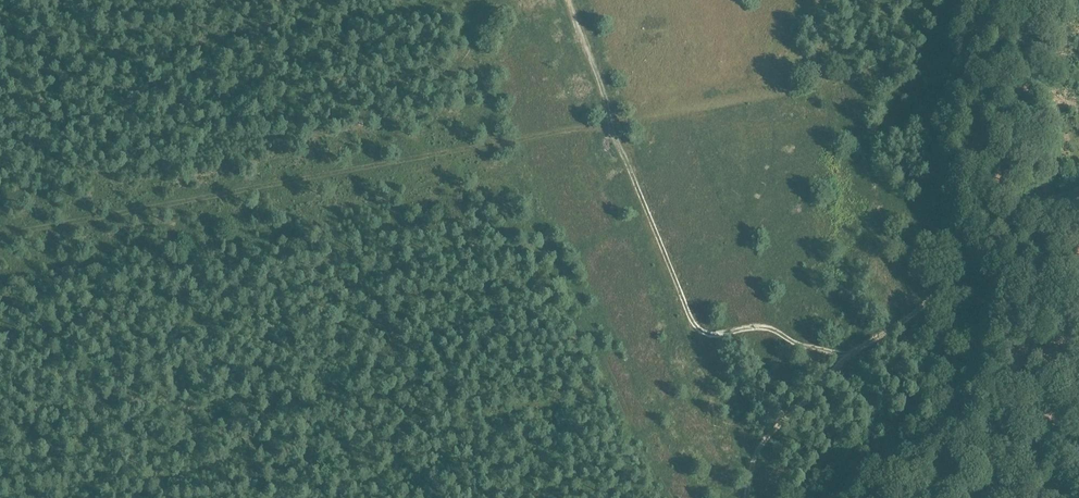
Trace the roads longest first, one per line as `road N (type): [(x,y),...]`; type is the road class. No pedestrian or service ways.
road 1 (track): [(754,497),(747,460),(840,357),(1038,203),(1078,192)]

